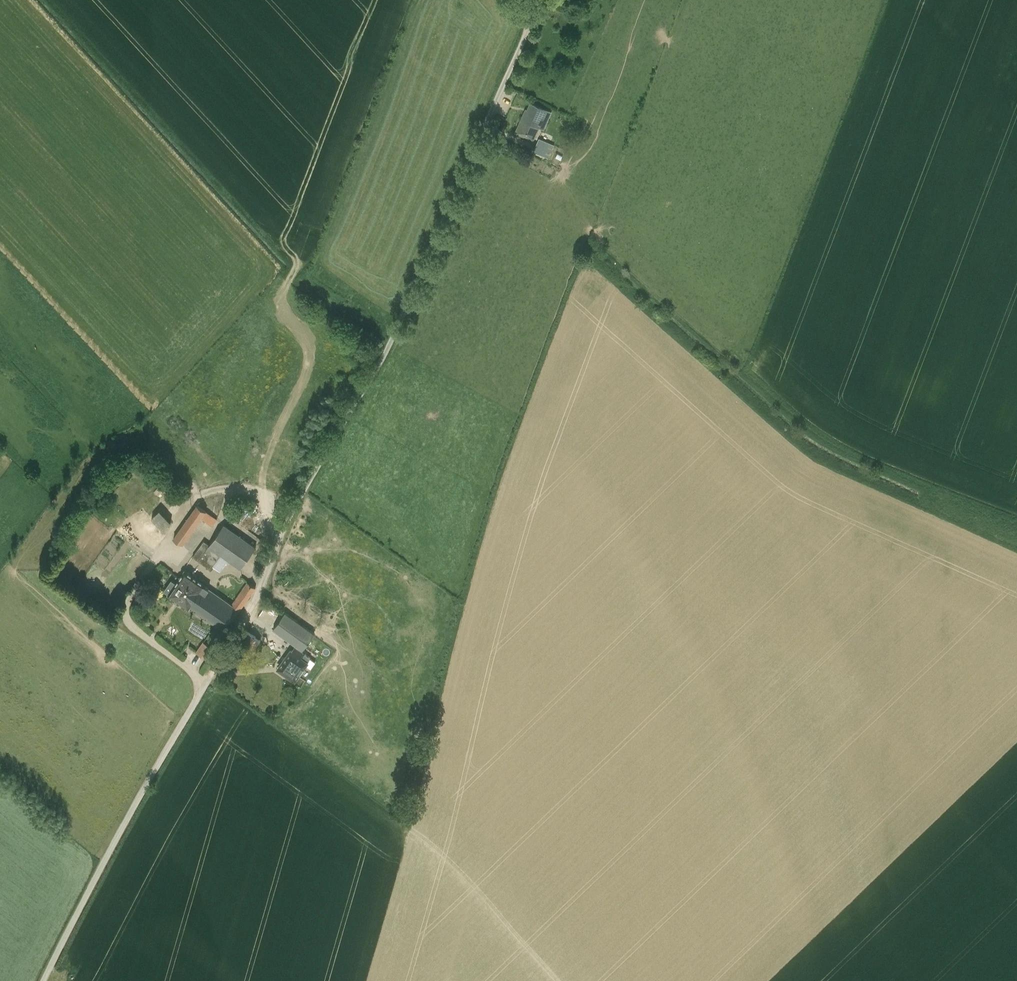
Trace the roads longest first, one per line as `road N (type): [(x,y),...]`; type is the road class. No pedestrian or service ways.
road 1 (unclassified): [(44,980),(107,851),(261,594),(303,489),(377,370)]
road 2 (track): [(407,828),(552,980)]

